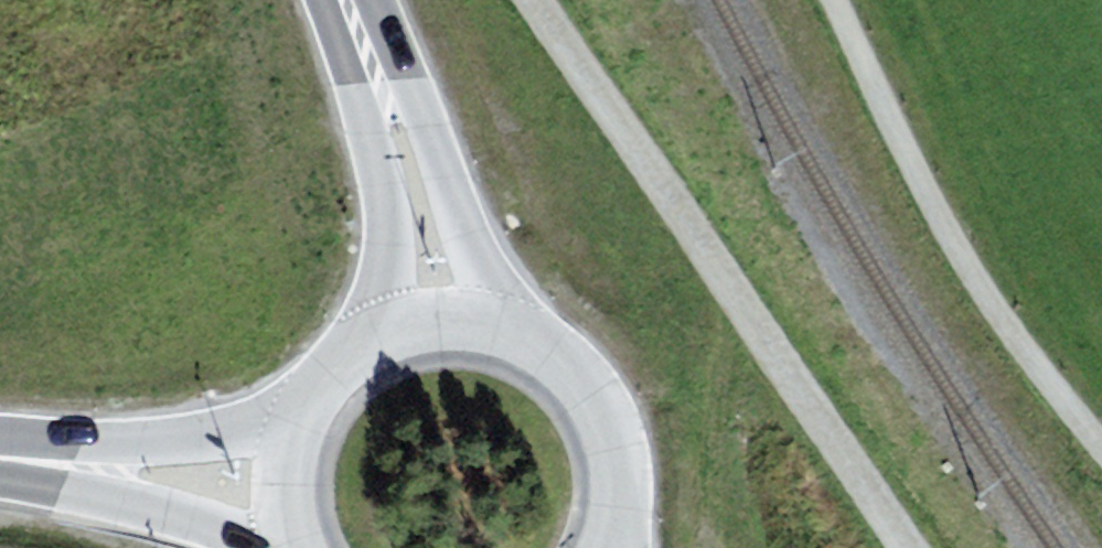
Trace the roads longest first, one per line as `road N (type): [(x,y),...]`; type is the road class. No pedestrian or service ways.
road 1 (track): [(537,0),(910,547)]
road 2 (track): [(834,0),(981,298),(1101,448)]
road 3 (primary): [(617,547),(629,493),(623,445),(604,401),(573,365),(533,338),(487,323),(439,322)]
road 4 (primary): [(347,0),(421,205),(439,322)]
road 5 (primary): [(290,478),(0,457)]
road 6 (primary): [(439,322),(394,334),(354,358),(321,392),(300,433),(290,478)]

